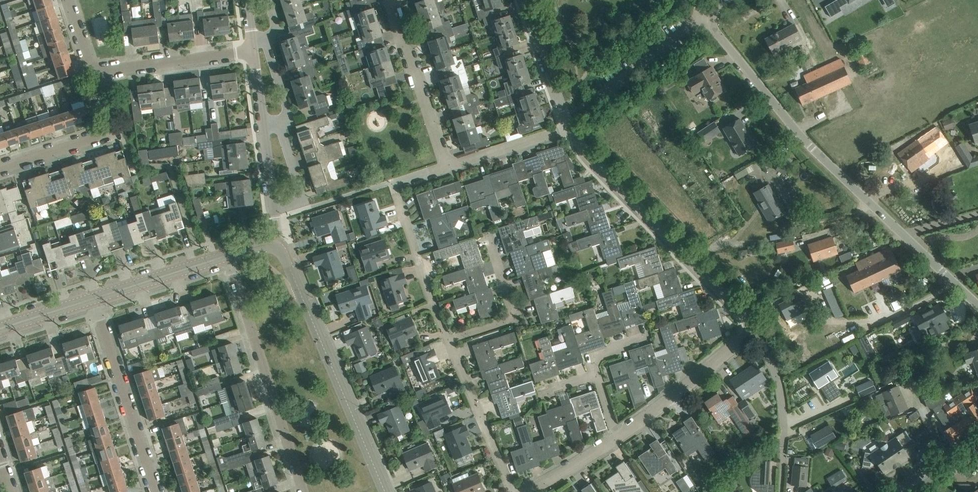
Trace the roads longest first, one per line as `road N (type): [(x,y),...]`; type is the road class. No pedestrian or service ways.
road 1 (unclassified): [(977,304),(786,119),(714,30),(712,16),(723,0)]
road 2 (residential): [(753,330),(568,127)]
road 3 (tertiary): [(386,491),(275,247)]
road 4 (residential): [(303,491),(227,256)]
road 5 (residential): [(157,491),(95,298)]
road 6 (residential): [(447,167),(394,0)]
road 7 (residential): [(0,170),(106,134),(94,72)]
road 8 (unclassified): [(617,440),(753,330)]
road 9 (unclassified): [(513,491),(448,340)]
road 10 (residential): [(94,72),(254,51)]
road 11 (residential): [(448,340),(396,192)]
road 12 (residential): [(448,340),(510,318),(488,236)]
road 13 (tertiary): [(95,298),(227,256)]
road 14 (residential): [(568,127),(523,0)]
road 15 (residential): [(447,167),(568,127)]

